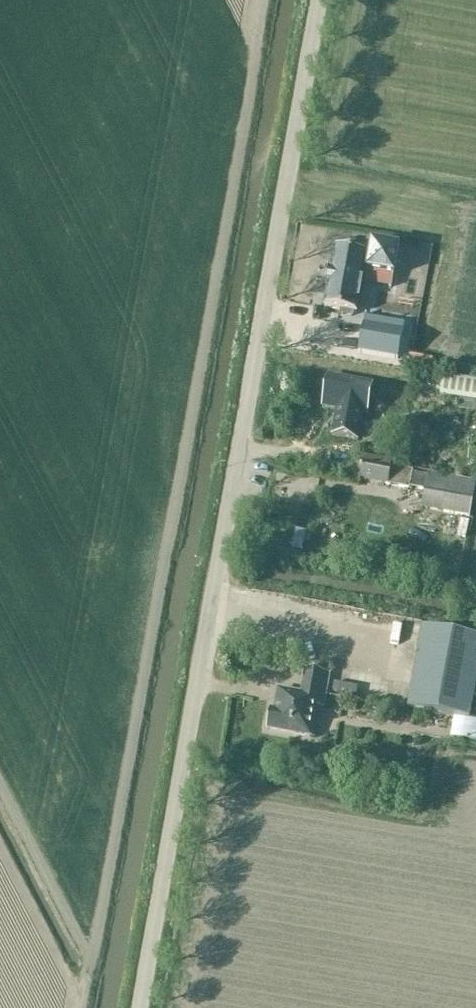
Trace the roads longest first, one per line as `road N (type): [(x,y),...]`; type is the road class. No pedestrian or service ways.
road 1 (unclassified): [(134,1007),(315,0)]

